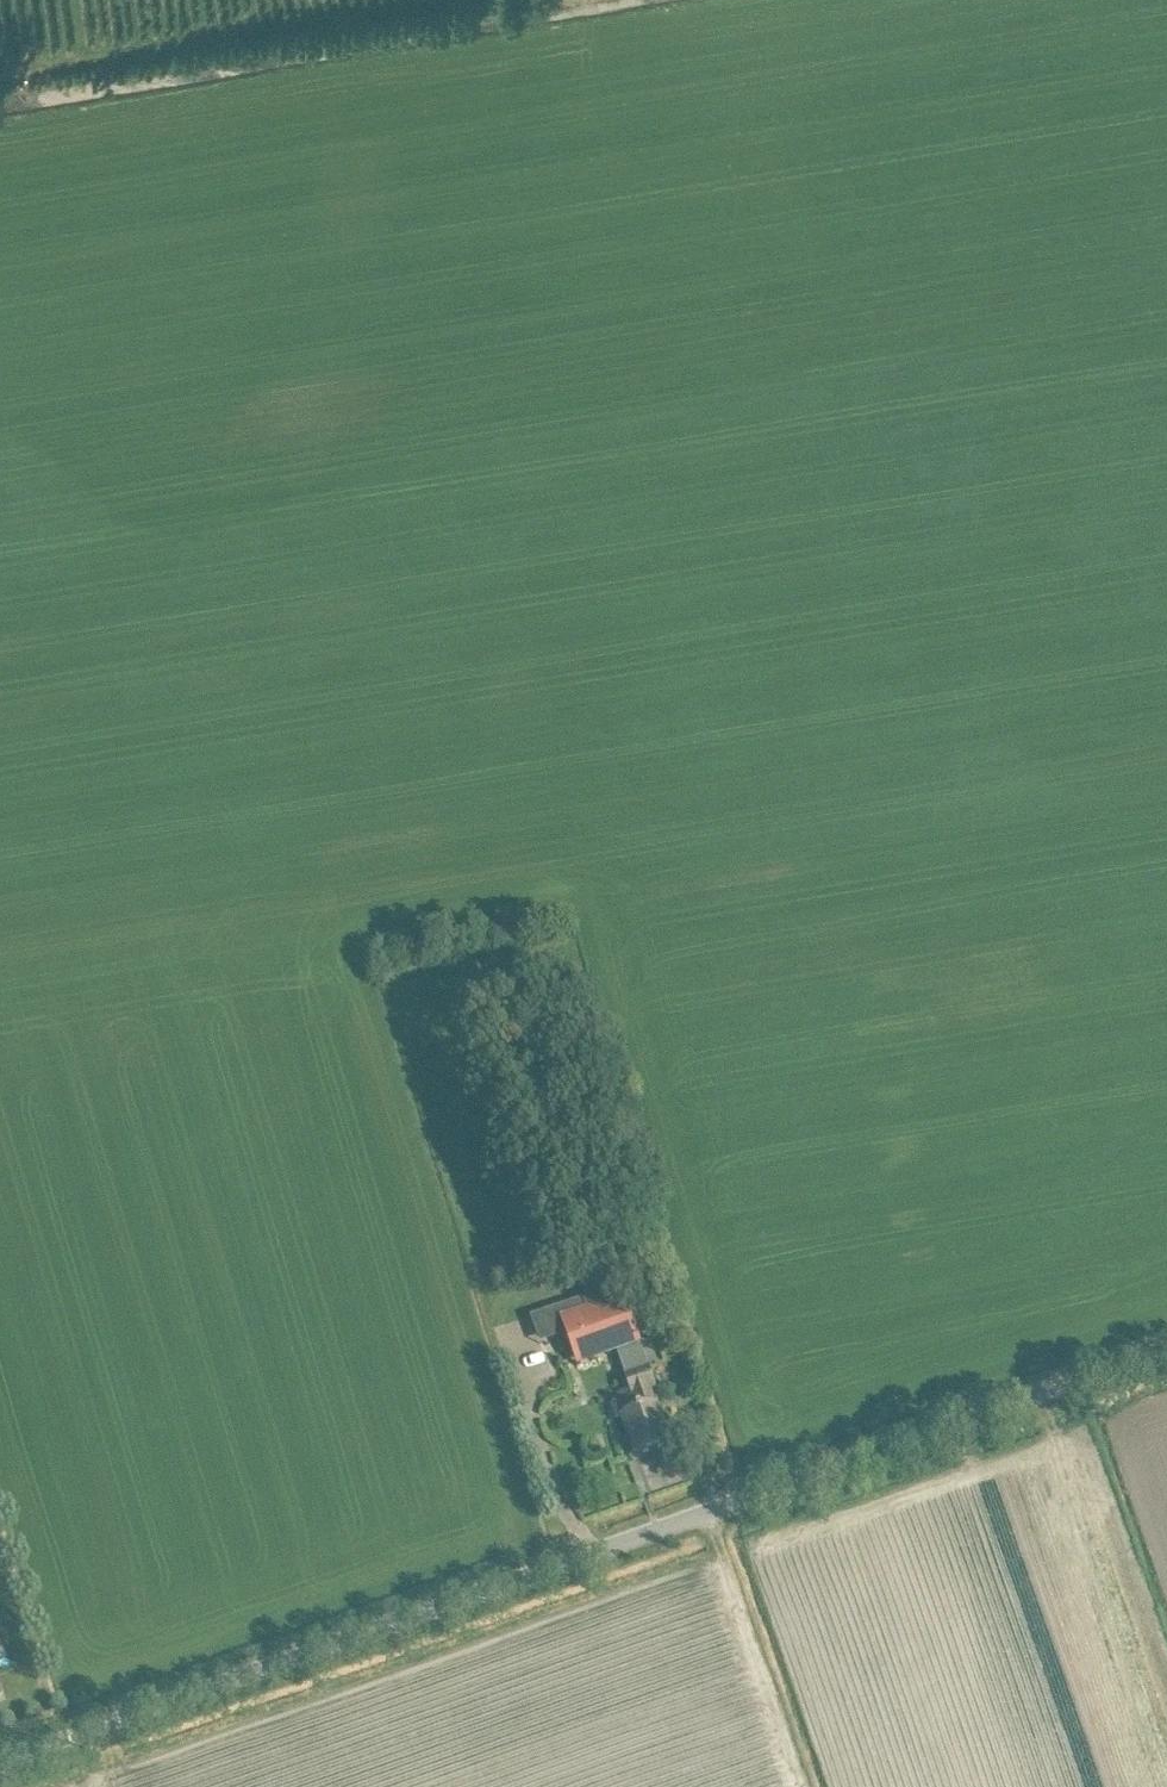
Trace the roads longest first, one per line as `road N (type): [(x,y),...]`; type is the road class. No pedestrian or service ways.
road 1 (unclassified): [(0,1761),(1166,1350)]

